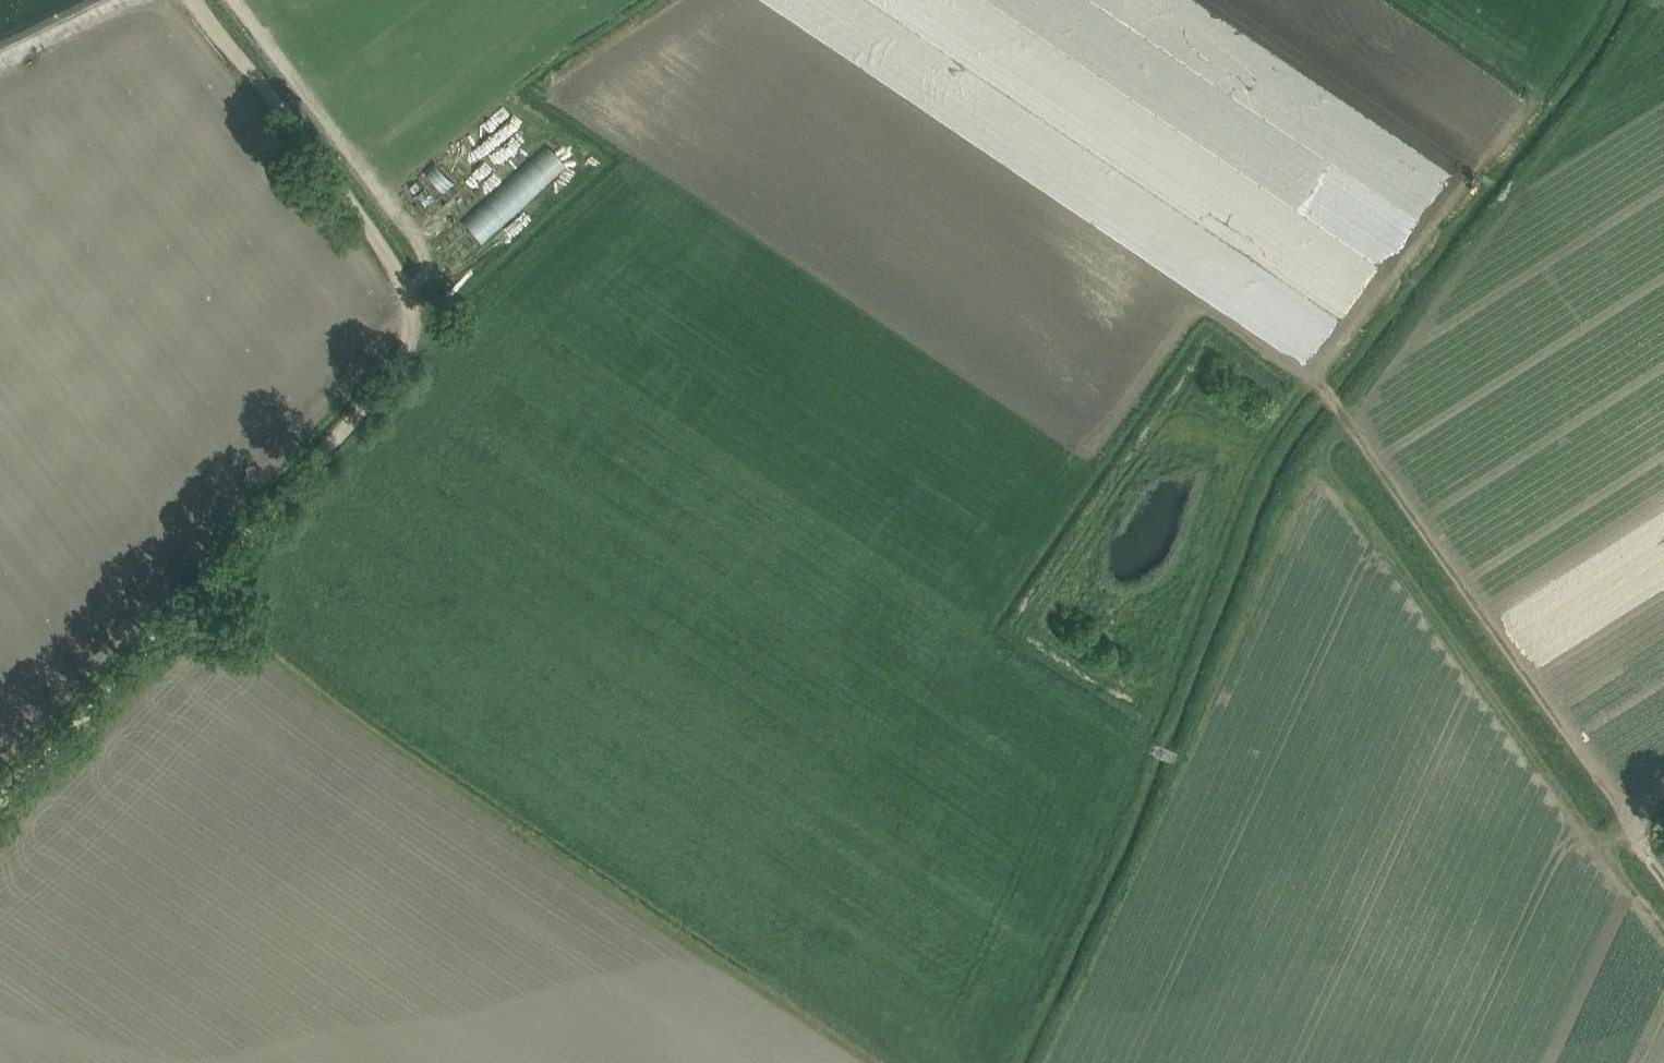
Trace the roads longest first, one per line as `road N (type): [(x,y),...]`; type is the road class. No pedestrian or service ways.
road 1 (unclassified): [(0,773),(144,654),(342,428),(404,341),(401,288),(204,14),(202,0)]

